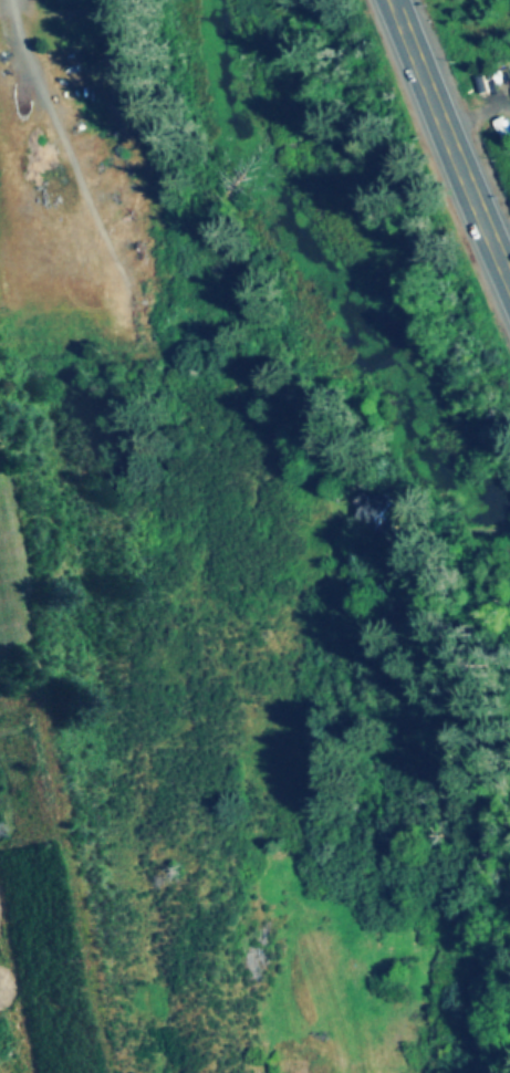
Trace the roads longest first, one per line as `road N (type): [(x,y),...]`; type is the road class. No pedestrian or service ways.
road 1 (trunk): [(509,269),(397,0)]

